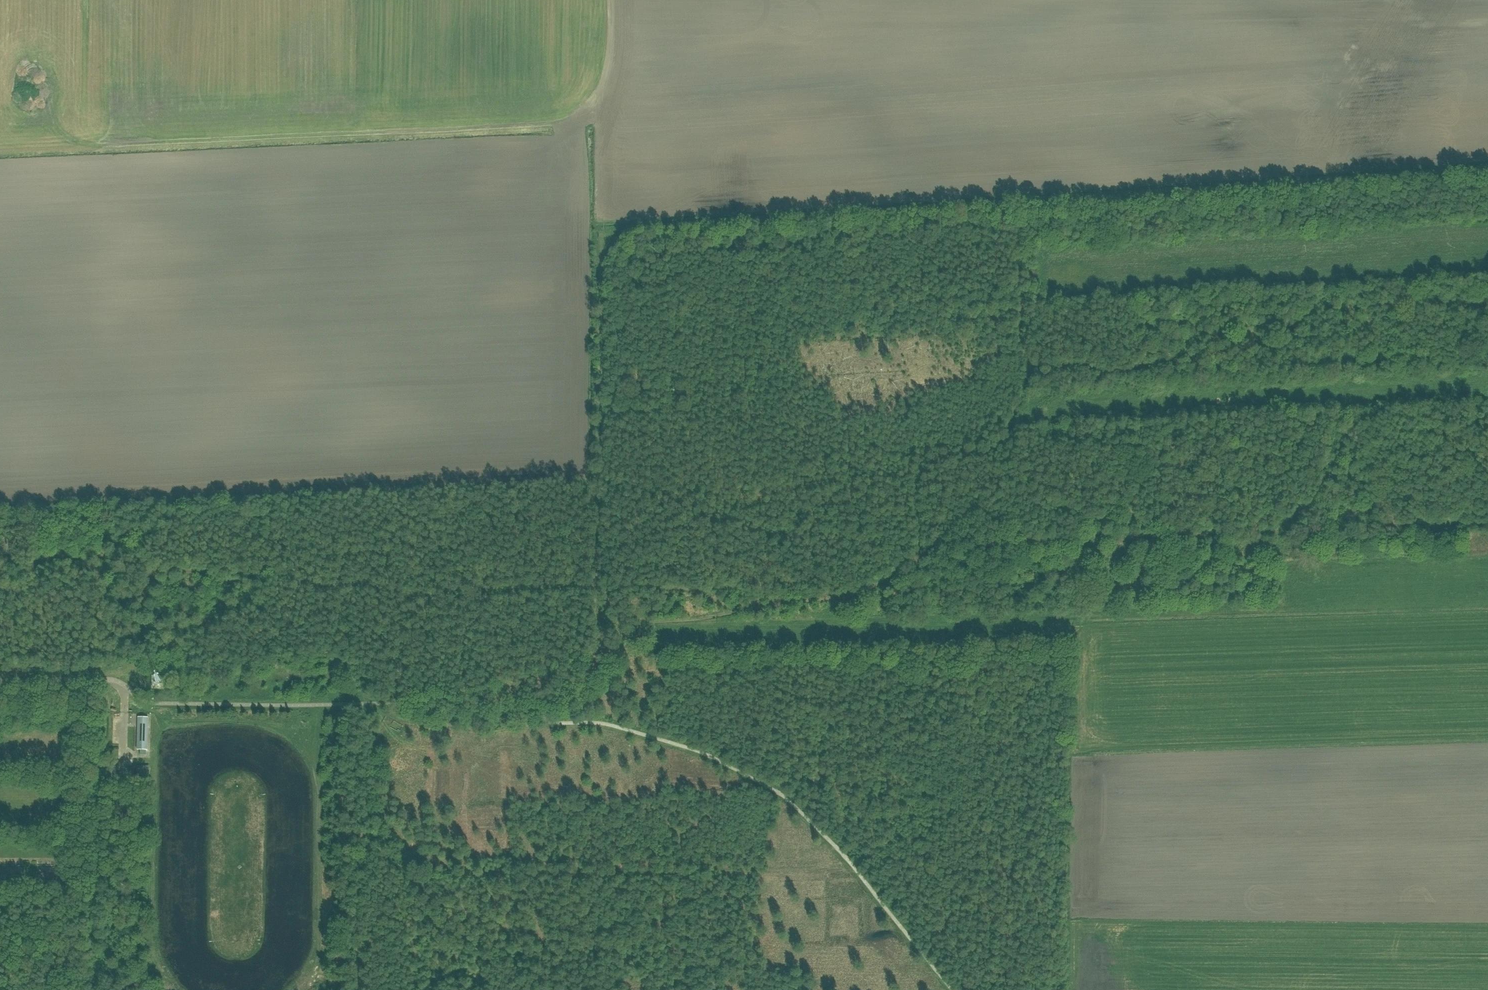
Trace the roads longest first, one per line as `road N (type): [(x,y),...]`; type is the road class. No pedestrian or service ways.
road 1 (track): [(732,616),(860,596),(960,549),(1487,525)]
road 2 (track): [(604,0),(602,95),(574,121),(134,143)]
road 3 (track): [(1487,174),(1033,205)]
road 4 (track): [(1033,205),(602,232)]
road 5 (track): [(594,678),(650,626),(732,616)]

